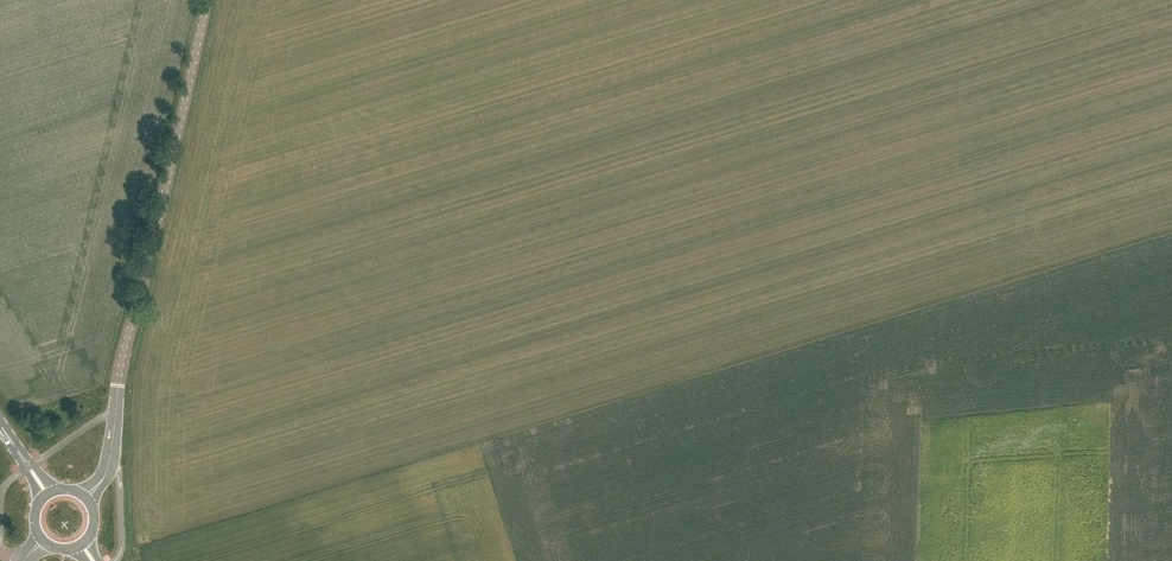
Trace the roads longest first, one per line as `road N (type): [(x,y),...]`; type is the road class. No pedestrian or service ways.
road 1 (tertiary): [(86,500),(111,456),(122,356),(208,0)]

